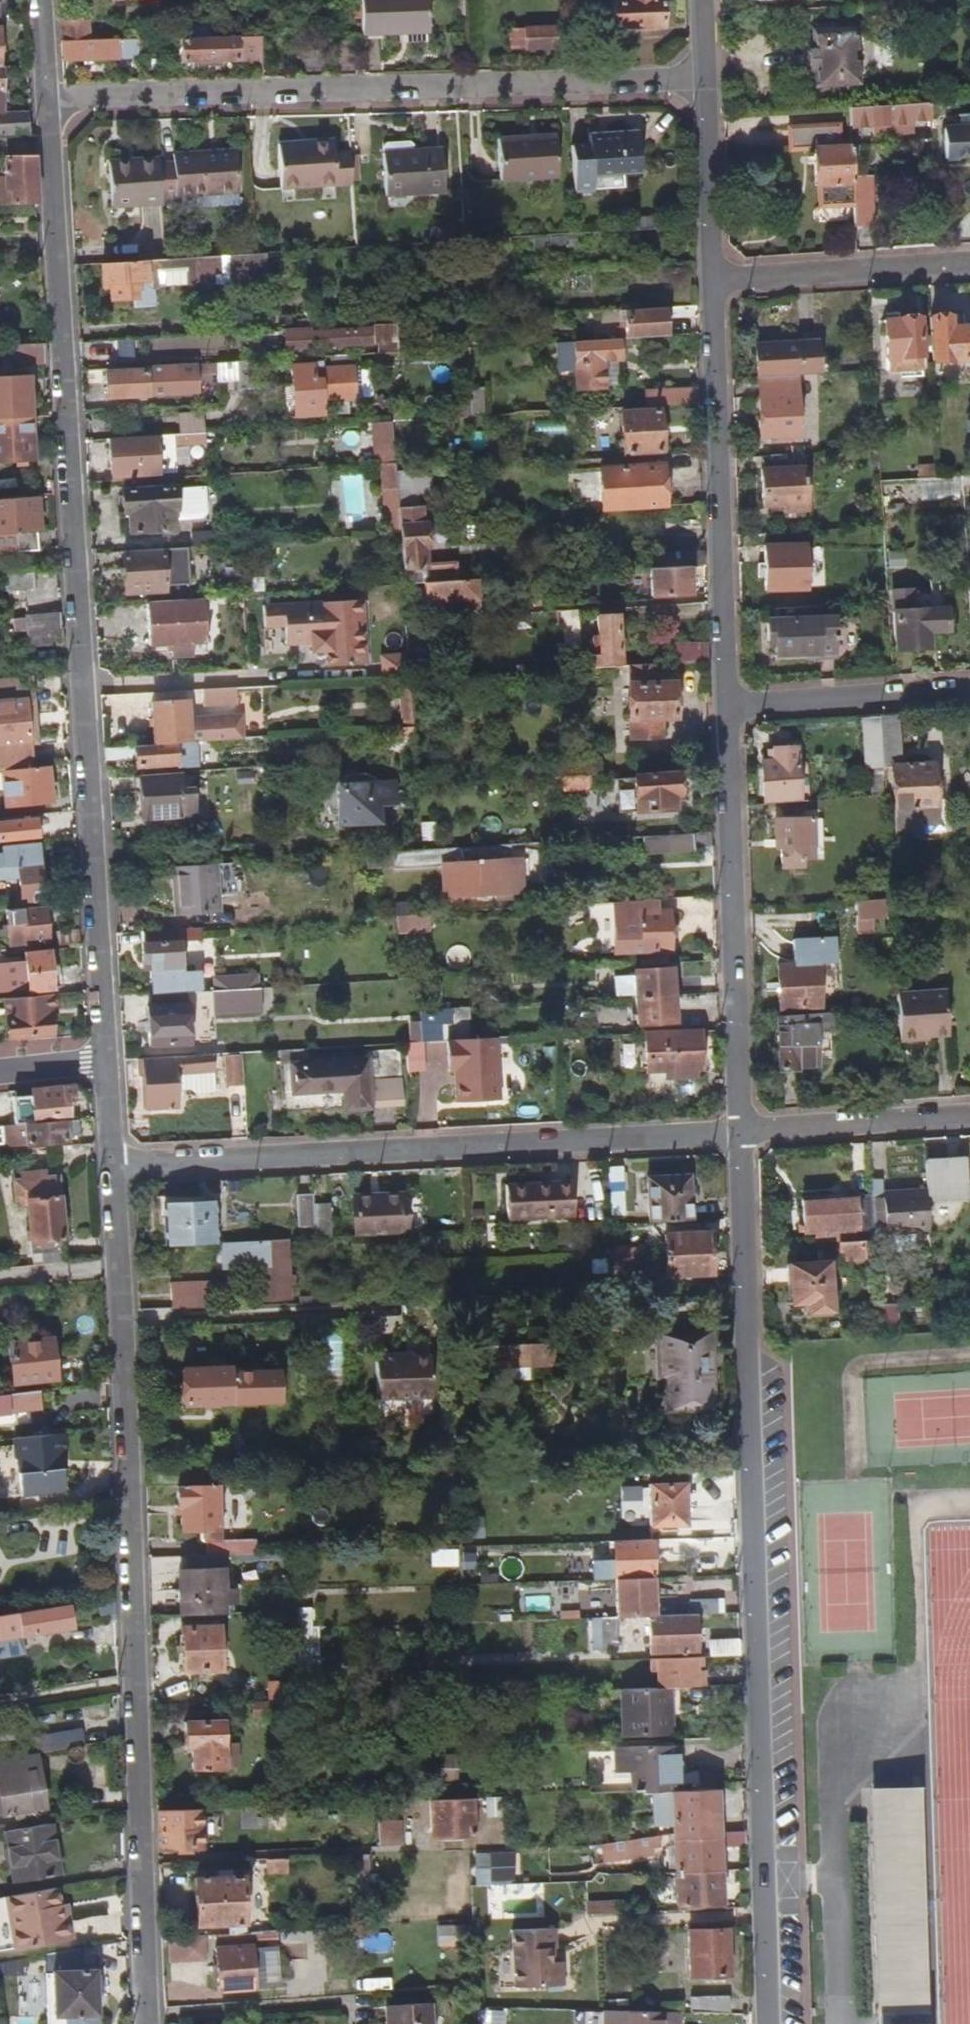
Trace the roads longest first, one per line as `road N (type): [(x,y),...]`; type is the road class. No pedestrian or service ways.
road 1 (residential): [(49,95),(107,1062)]
road 2 (residential): [(741,1131),(765,2023)]
road 3 (residential): [(114,1166),(141,1677),(148,2023)]
road 4 (residential): [(707,80),(49,95)]
road 5 (residential): [(741,1131),(114,1166)]
road 6 (residential): [(710,279),(722,706)]
road 7 (residential): [(722,706),(741,1131)]
road 8 (residential): [(969,263),(710,279)]
road 9 (residential): [(969,689),(722,706)]
road 10 (residential): [(969,1116),(741,1131)]
road 11 (residential): [(707,80),(710,279)]

